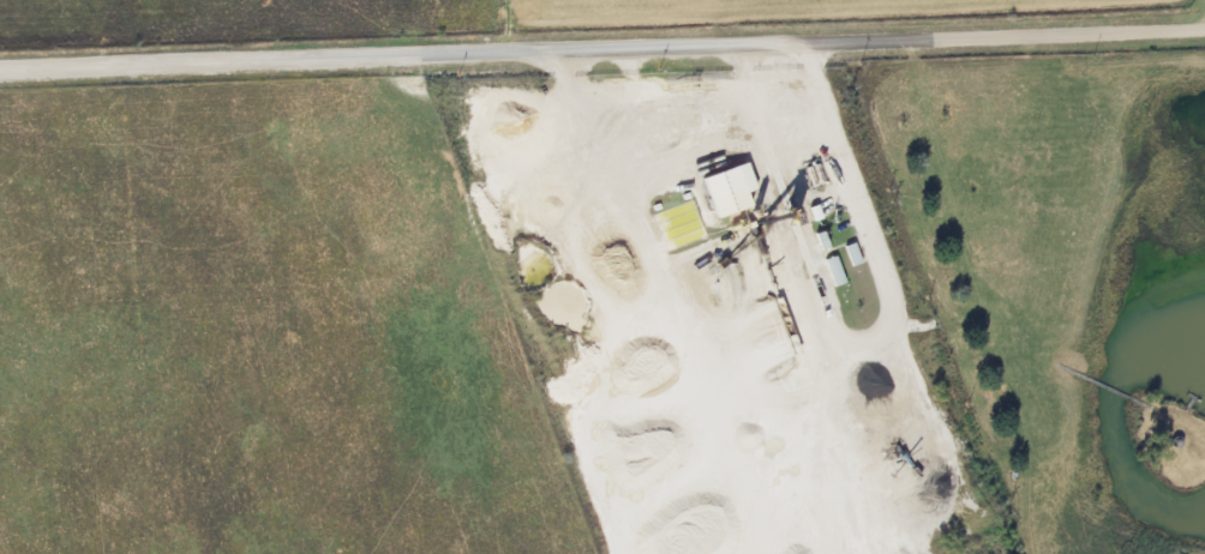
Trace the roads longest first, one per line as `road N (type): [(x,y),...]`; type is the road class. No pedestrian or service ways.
road 1 (residential): [(0,61),(1204,23)]

